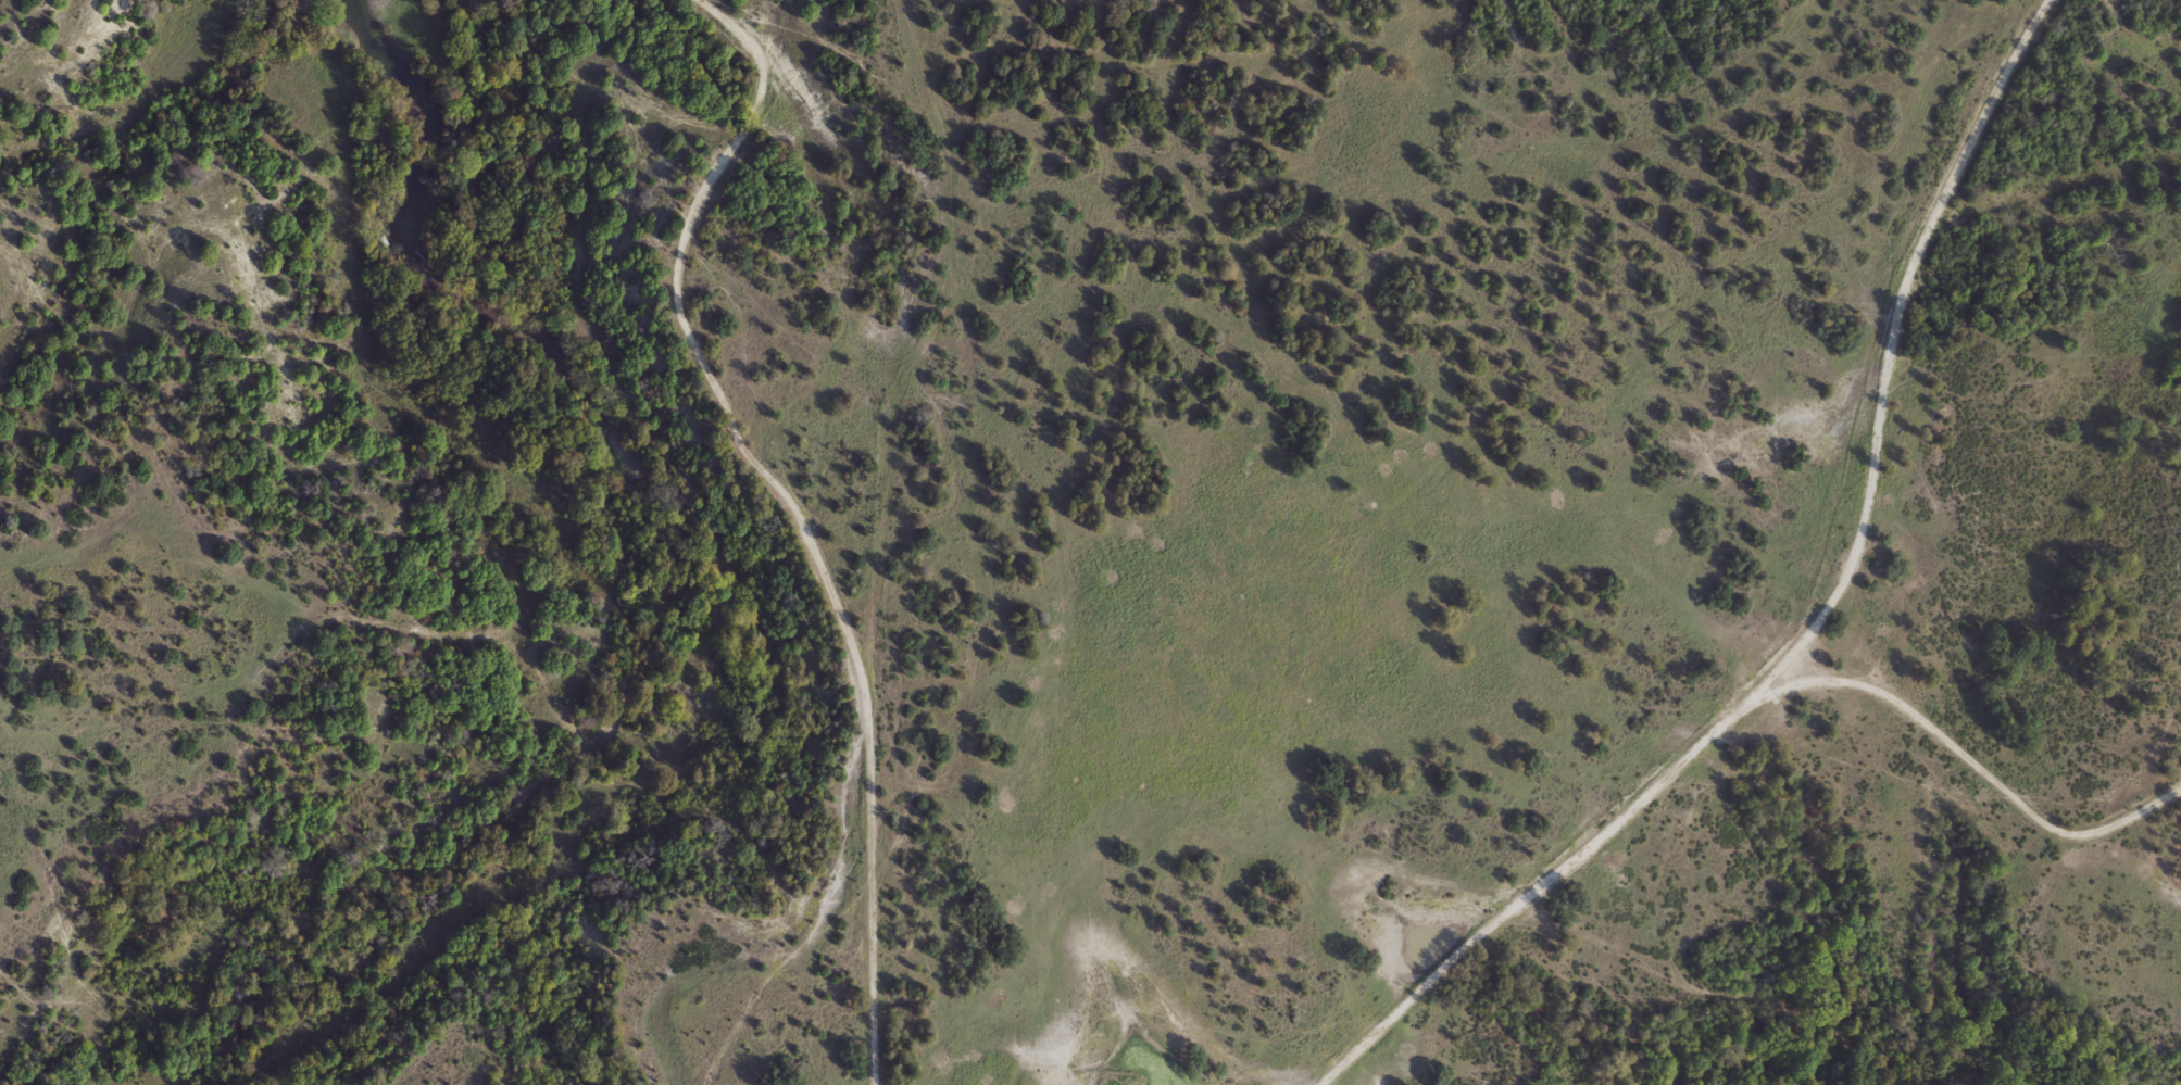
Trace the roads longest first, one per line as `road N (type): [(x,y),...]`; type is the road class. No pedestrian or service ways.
road 1 (residential): [(882,1084),(905,793),(878,682),(686,331),(677,272),(762,76),(737,28),(703,0)]

